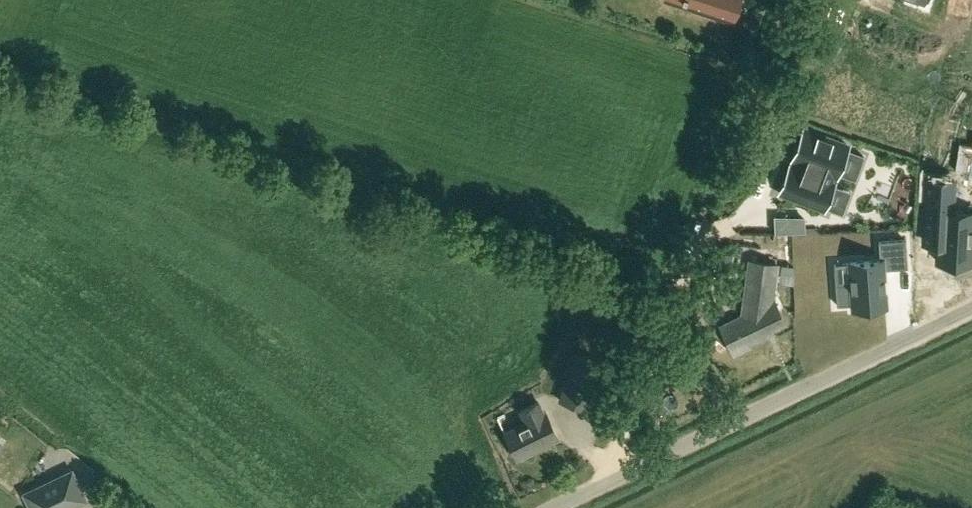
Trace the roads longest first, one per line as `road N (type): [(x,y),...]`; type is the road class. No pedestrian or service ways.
road 1 (unclassified): [(555,507),(971,309)]
road 2 (track): [(623,475),(624,419),(677,295)]

